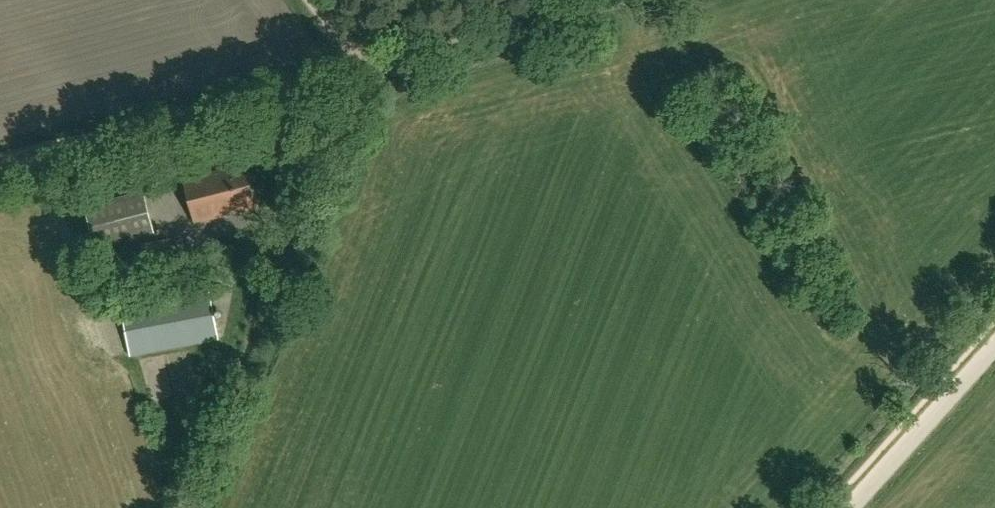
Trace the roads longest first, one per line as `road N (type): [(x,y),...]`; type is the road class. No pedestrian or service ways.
road 1 (unclassified): [(127,134),(633,0)]
road 2 (unclassified): [(850,507),(994,347)]
road 3 (track): [(0,167),(127,134)]

